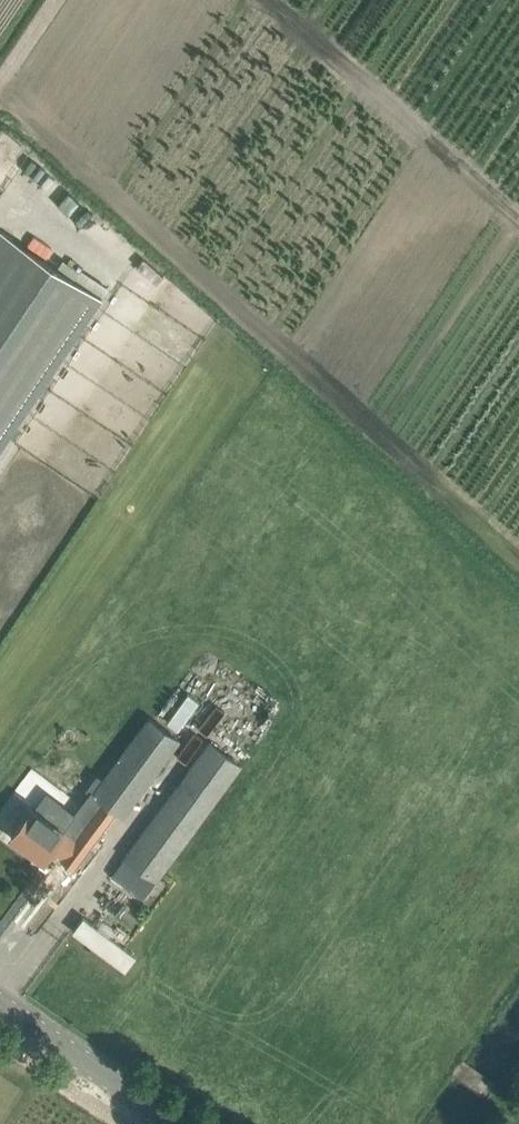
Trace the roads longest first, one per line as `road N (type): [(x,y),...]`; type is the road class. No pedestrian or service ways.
road 1 (tertiary): [(191,1123),(0,1008)]

